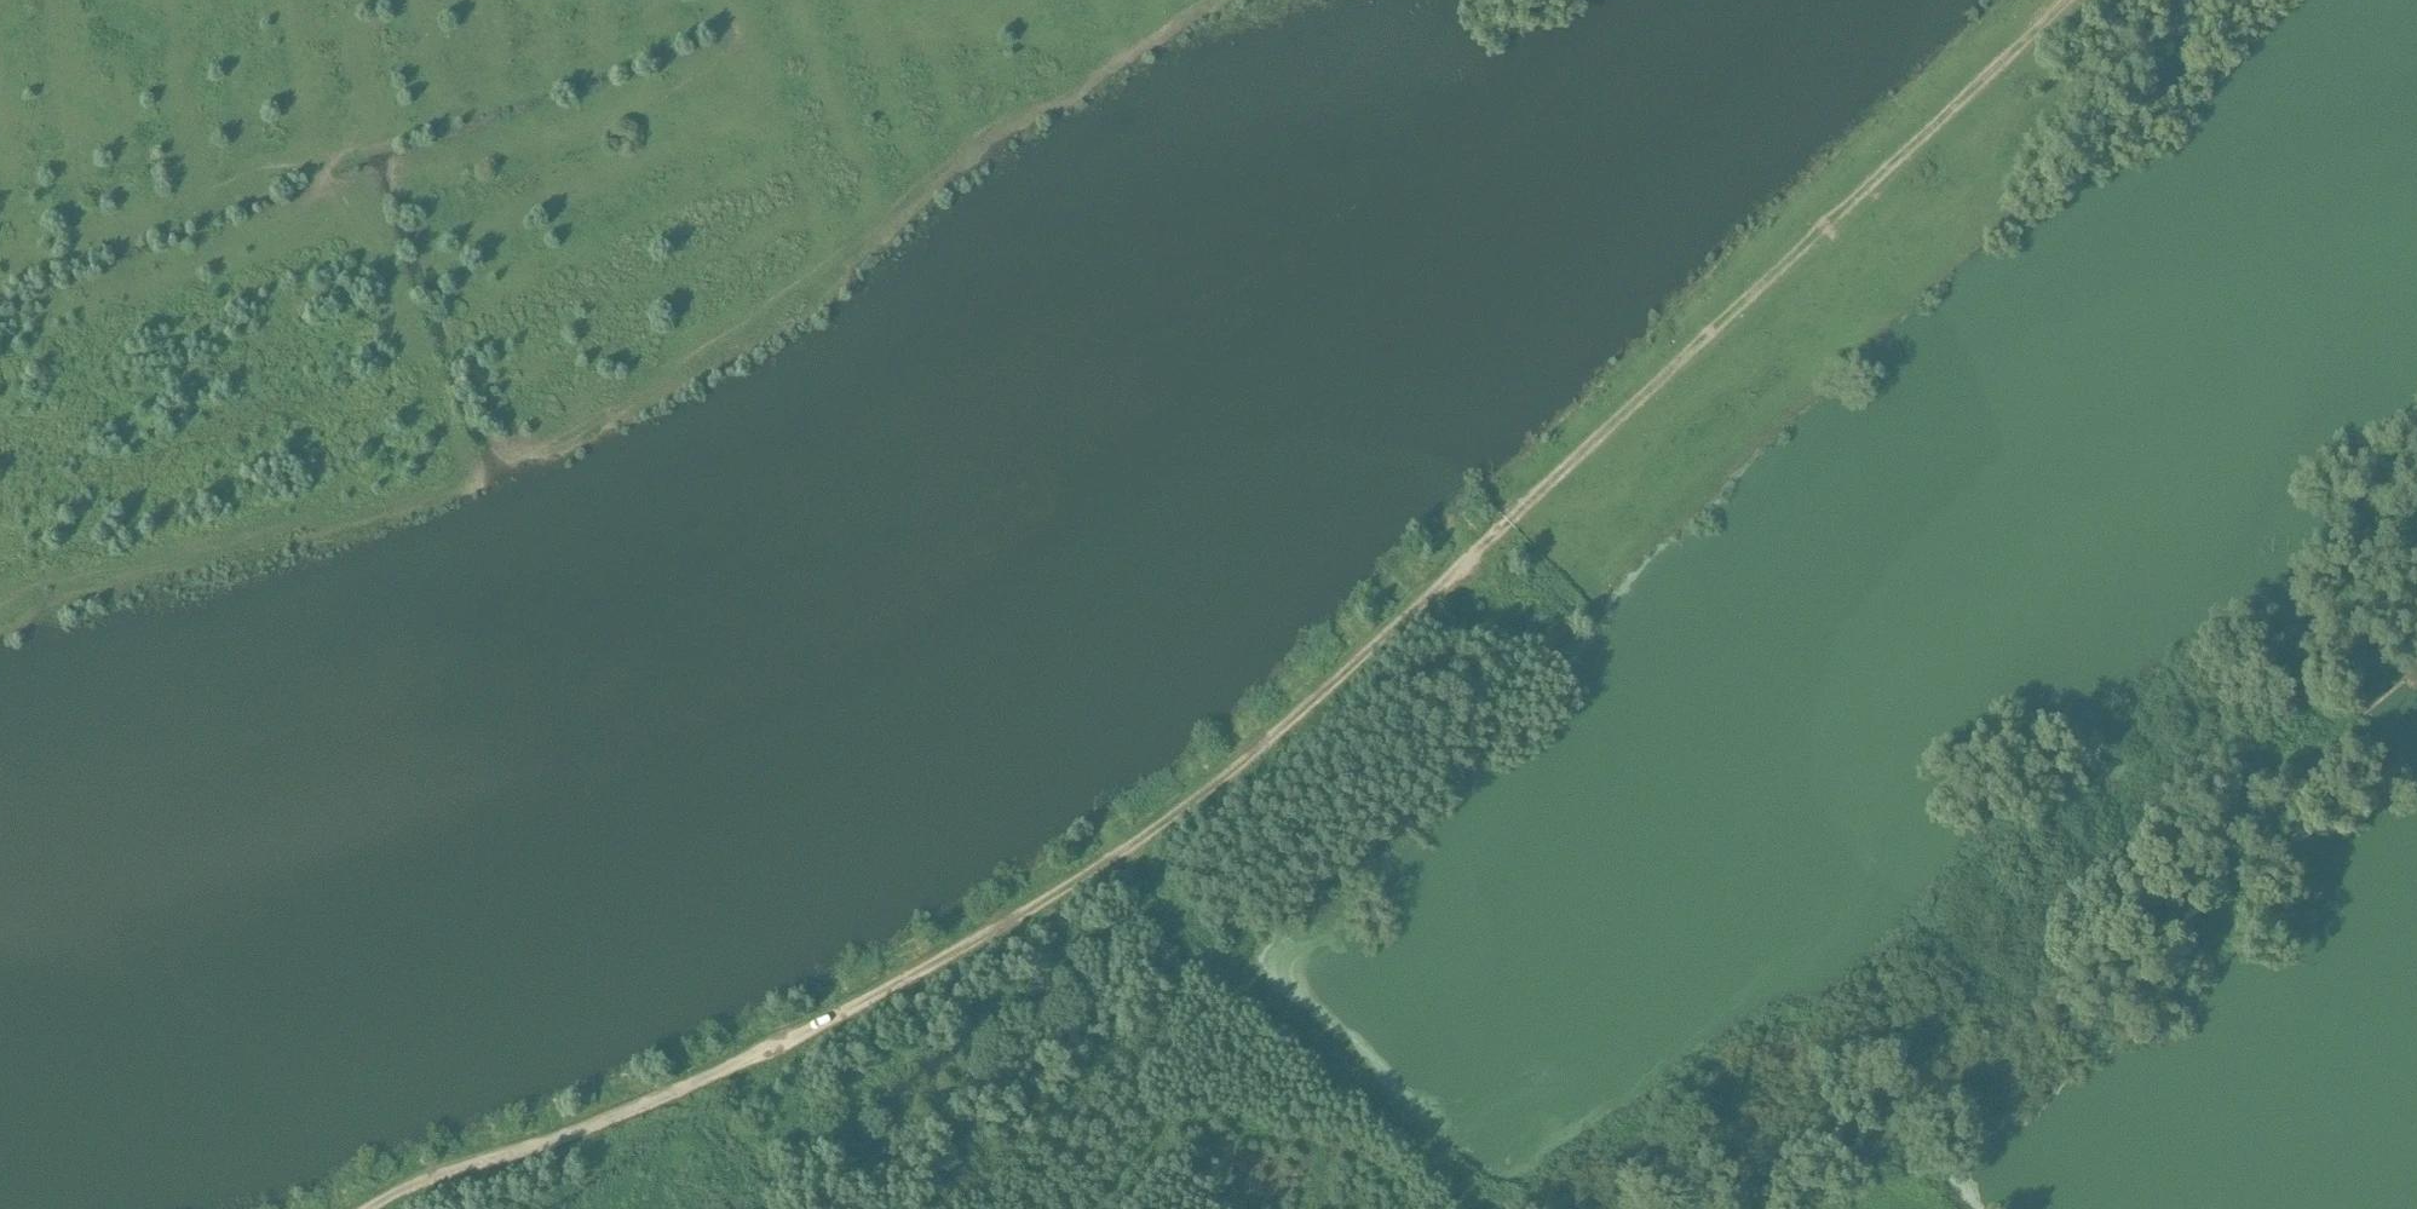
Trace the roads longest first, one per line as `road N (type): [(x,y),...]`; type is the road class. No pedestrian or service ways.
road 1 (track): [(1120,857),(1318,699),(2061,0)]
road 2 (track): [(1120,857),(812,1031),(369,1208)]

